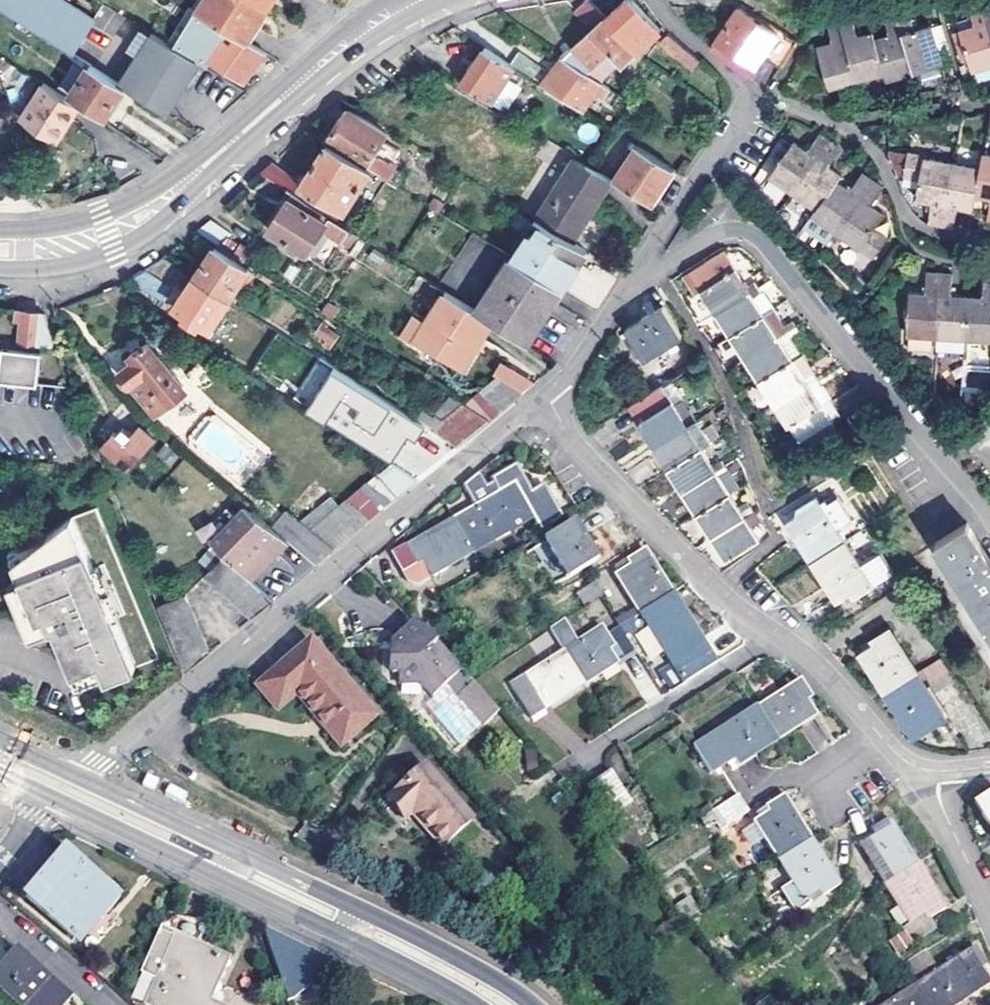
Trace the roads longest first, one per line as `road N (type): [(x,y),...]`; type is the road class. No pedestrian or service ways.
road 1 (residential): [(547,396),(99,761)]
road 2 (secondary): [(530,1004),(466,963),(79,777)]
road 3 (residential): [(989,522),(763,241),(736,229),(714,233),(657,270),(641,263)]
road 4 (residential): [(884,741),(829,675),(729,599),(570,437),(547,396)]
road 5 (secondary): [(51,795),(395,958),(476,1004)]
road 6 (residential): [(989,237),(917,226),(877,150),(842,126),(792,105),(738,111)]
road 7 (secondary): [(409,0),(320,63),(173,191)]
road 8 (secondary): [(0,267),(51,268),(113,251),(140,238),(173,191)]
road 9 (residential): [(738,111),(641,263)]
road 10 (secondary): [(173,191),(79,222),(0,230)]
road 11 (residential): [(641,263),(547,396)]
road 12 (residential): [(989,917),(939,801),(938,771)]
road 13 (residential): [(656,0),(725,70),(737,86),(738,111)]

